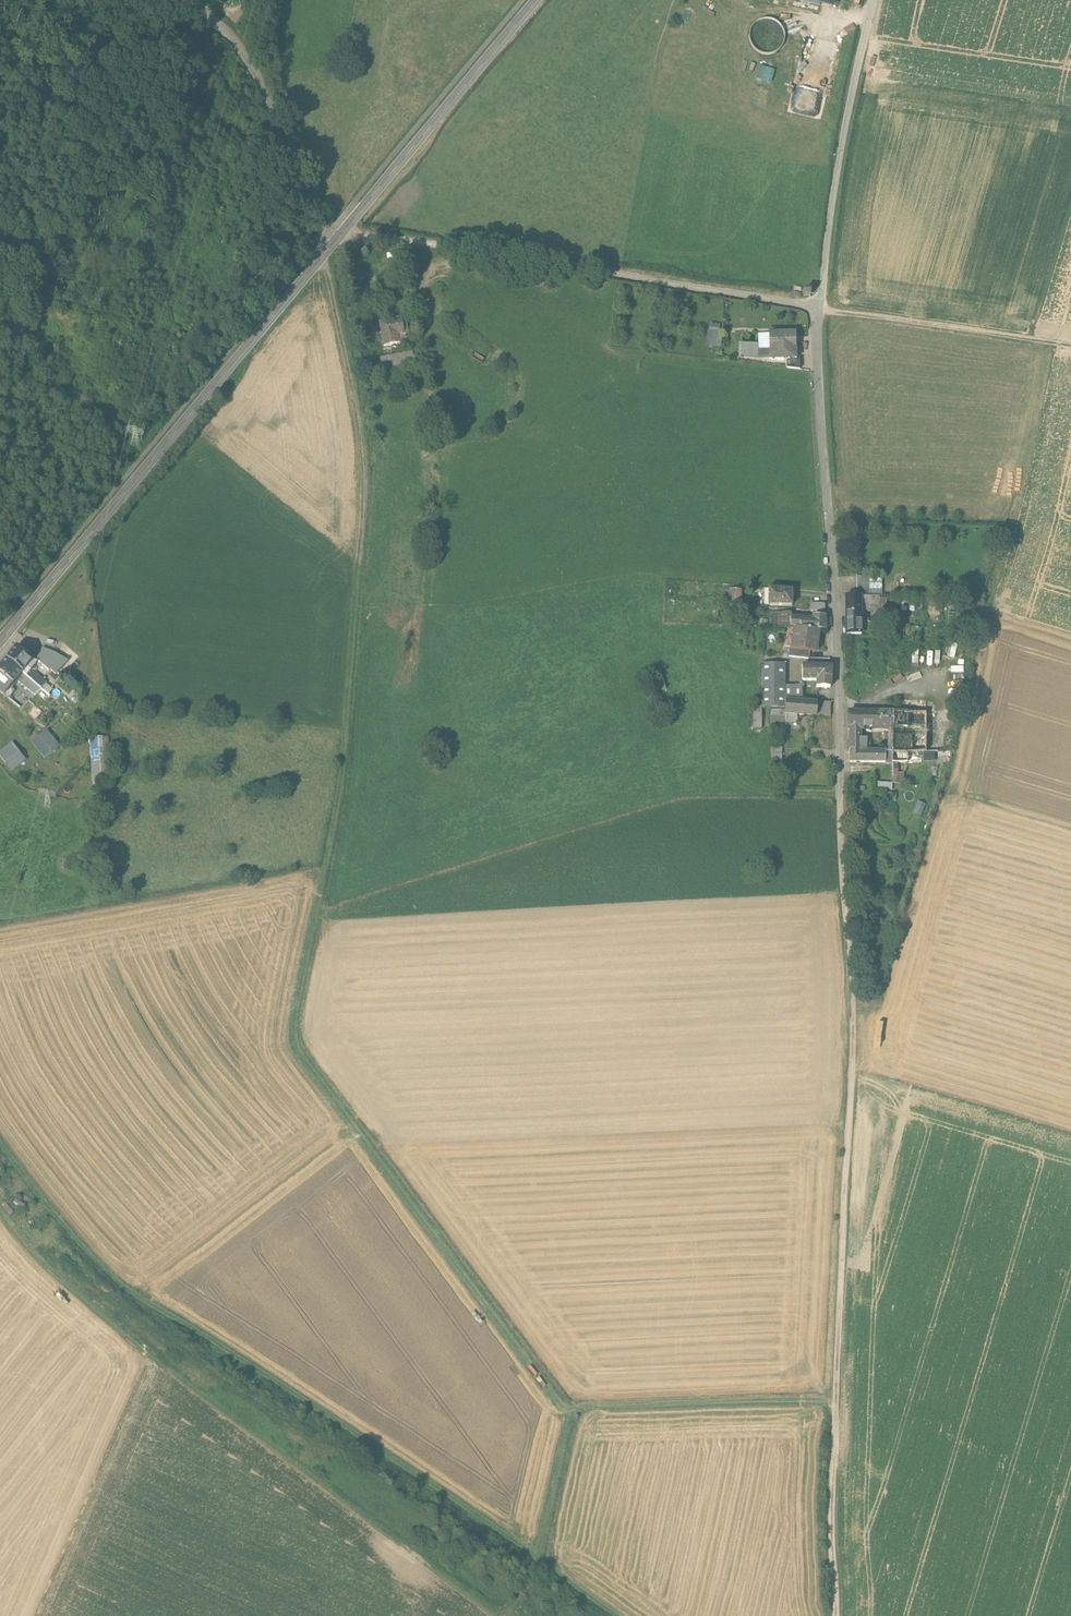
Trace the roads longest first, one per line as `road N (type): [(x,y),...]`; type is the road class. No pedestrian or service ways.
road 1 (track): [(508,1615),(541,1550),(566,1403),(307,1056),(295,1024),(345,766),(361,557),(360,430),(319,257)]
road 2 (track): [(835,1615),(852,1027),(840,800)]
road 3 (track): [(625,1615),(502,1519),(108,1259),(0,1128)]
road 4 (track): [(0,1200),(30,1244),(169,1367),(510,1615)]
road 5 (tertiary): [(340,233),(0,643)]
road 6 (unclassified): [(819,308),(843,716),(840,800)]
road 7 (unclassified): [(819,308),(340,233)]
road 8 (unclassified): [(871,0),(830,202),(819,308)]
road 9 (tertiary): [(536,0),(340,233)]
road 10 (unclassified): [(340,233),(309,208),(236,48),(187,0)]
road 11 (track): [(835,1401),(568,1413)]
road 12 (track): [(819,308),(1070,348)]
road 13 (track): [(1070,226),(1037,342)]

